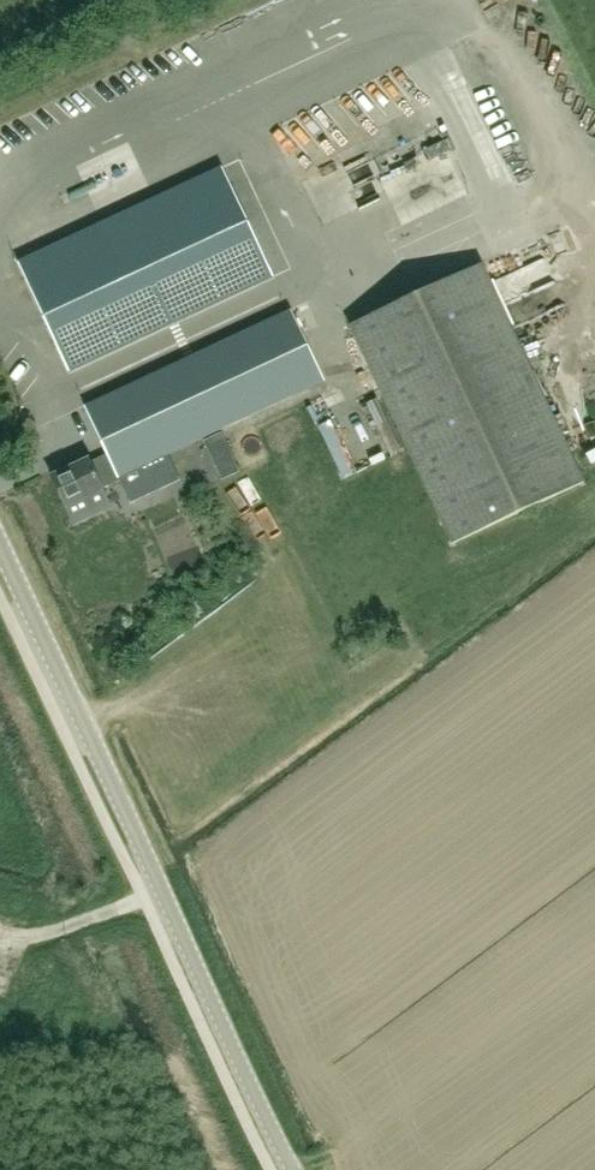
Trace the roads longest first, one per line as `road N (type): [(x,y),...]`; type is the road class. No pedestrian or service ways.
road 1 (unclassified): [(289,1169),(0,539)]
road 2 (track): [(161,890),(49,931),(0,932)]

